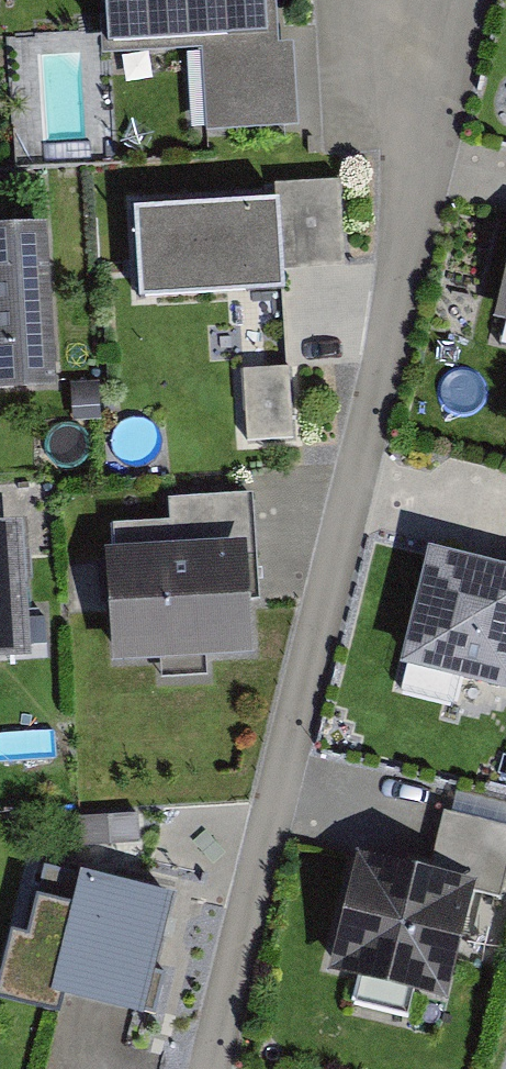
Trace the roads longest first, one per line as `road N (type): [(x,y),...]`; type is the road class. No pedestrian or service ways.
road 1 (residential): [(470,0),(208,1068)]

